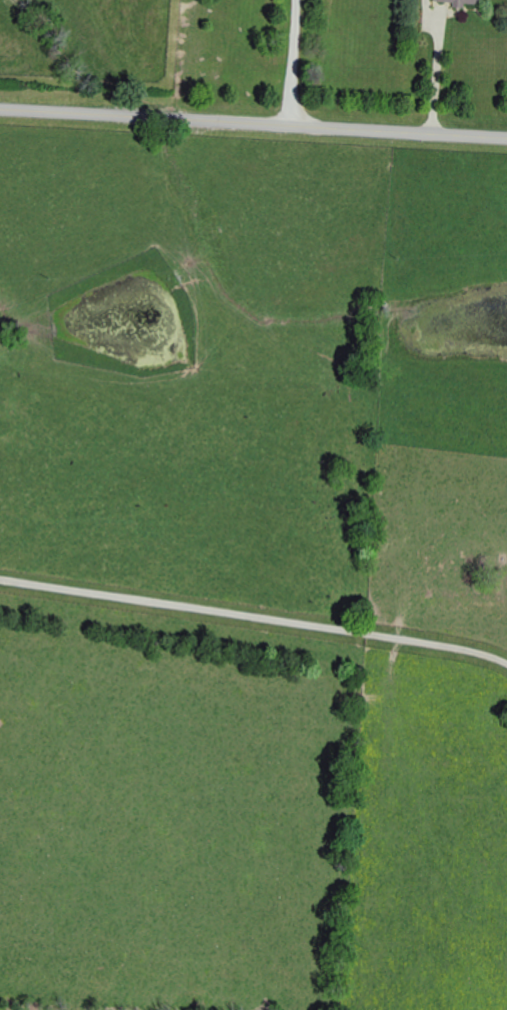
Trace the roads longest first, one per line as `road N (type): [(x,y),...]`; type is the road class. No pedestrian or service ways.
road 1 (secondary): [(0,109),(506,138)]

